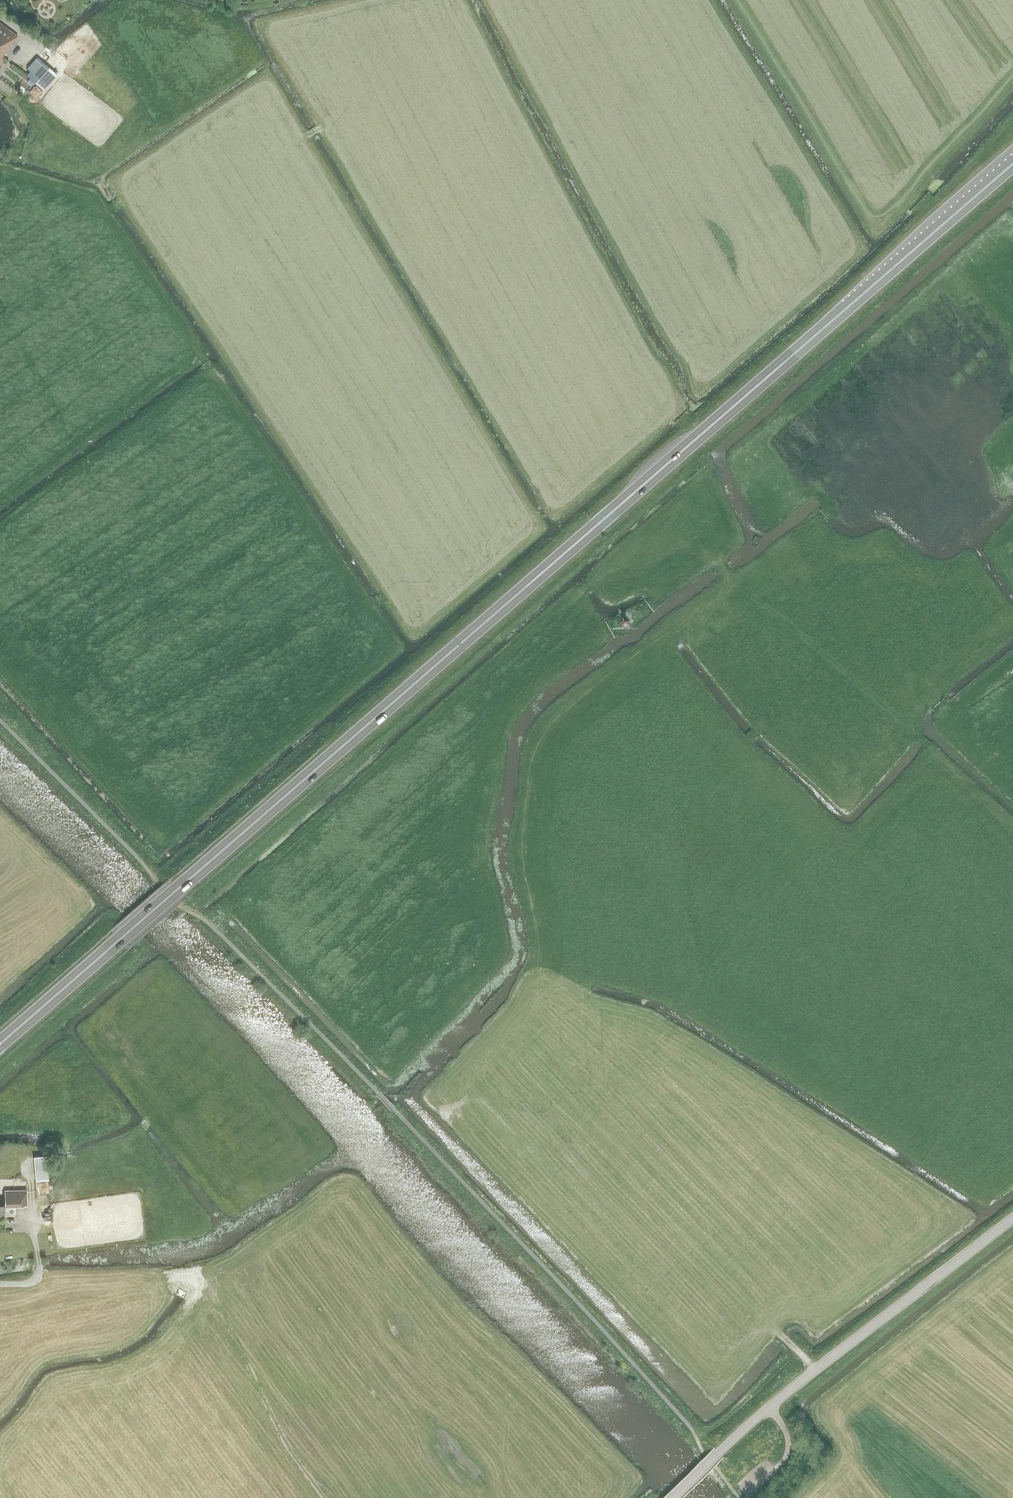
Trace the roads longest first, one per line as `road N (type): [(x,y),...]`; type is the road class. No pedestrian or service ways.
road 1 (trunk): [(0,1044),(1012,164)]
road 2 (tertiary): [(671,1497),(816,1369),(1012,1218)]

